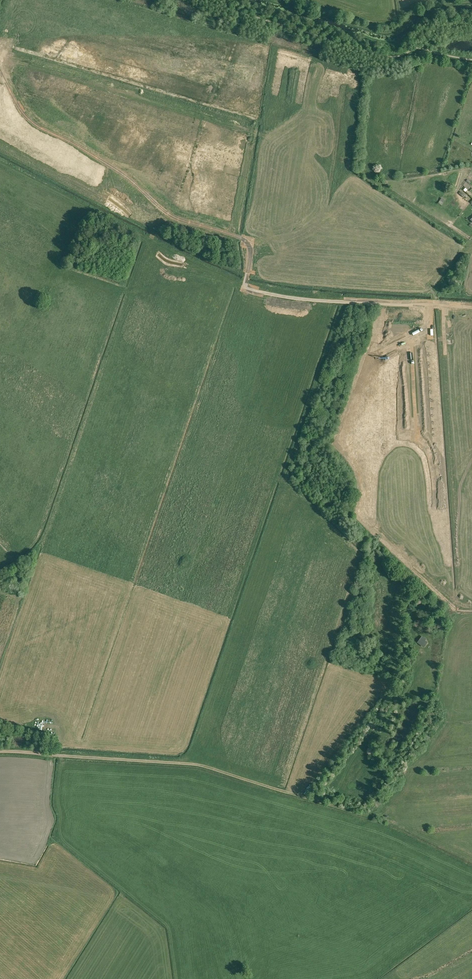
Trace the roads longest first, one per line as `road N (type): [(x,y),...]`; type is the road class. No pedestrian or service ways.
road 1 (track): [(0,757),(179,763)]
road 2 (track): [(366,160),(367,176),(471,245)]

